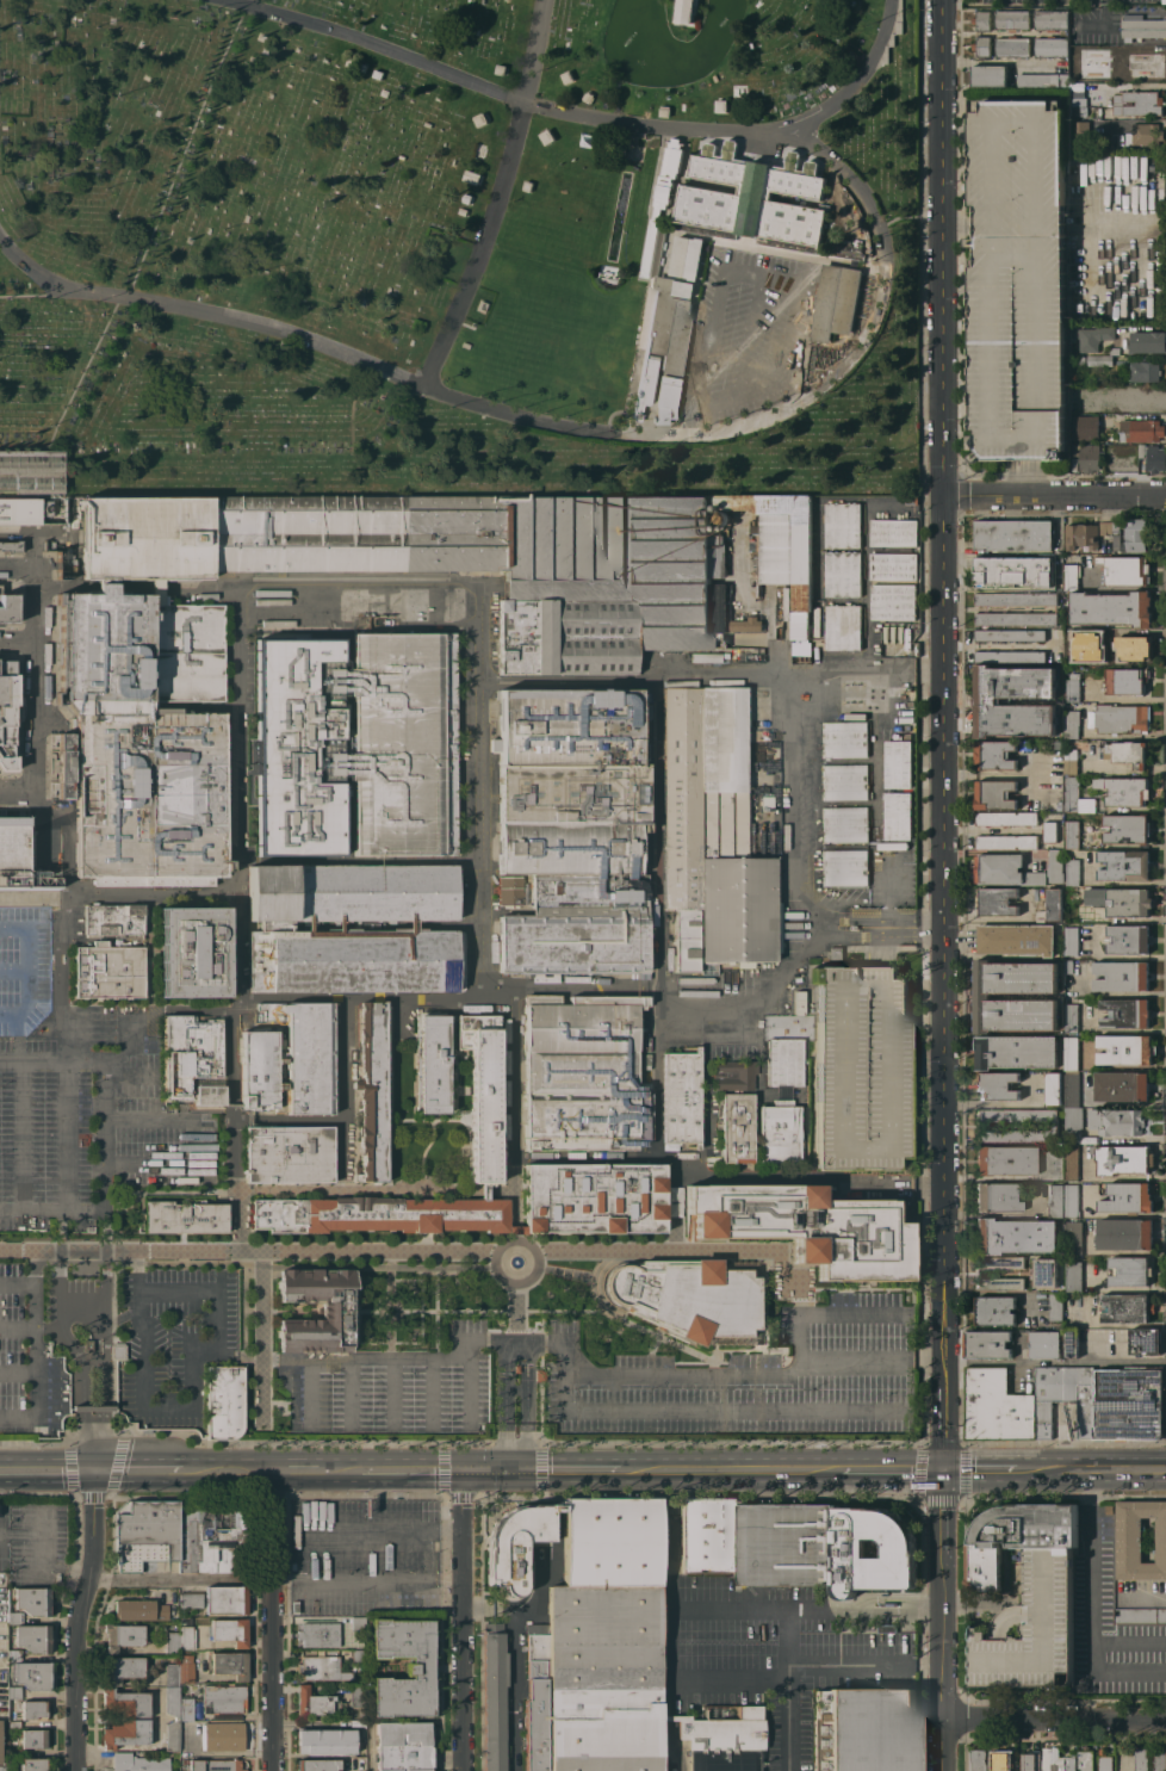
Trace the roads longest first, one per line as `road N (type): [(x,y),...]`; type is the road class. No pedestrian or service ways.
road 1 (tertiary): [(940,1770),(942,0)]
road 2 (secondary): [(839,1470),(515,1470)]
road 3 (residential): [(270,1770),(268,1470)]
road 4 (residential): [(461,1770),(460,1528)]
road 5 (residential): [(1165,1719),(939,1720)]
road 6 (residential): [(1165,496),(944,495)]
road 7 (residential): [(73,1770),(73,1626),(93,1558)]
road 8 (secondary): [(1165,1468),(1024,1470)]
road 9 (secondary): [(459,1472),(334,1470)]

